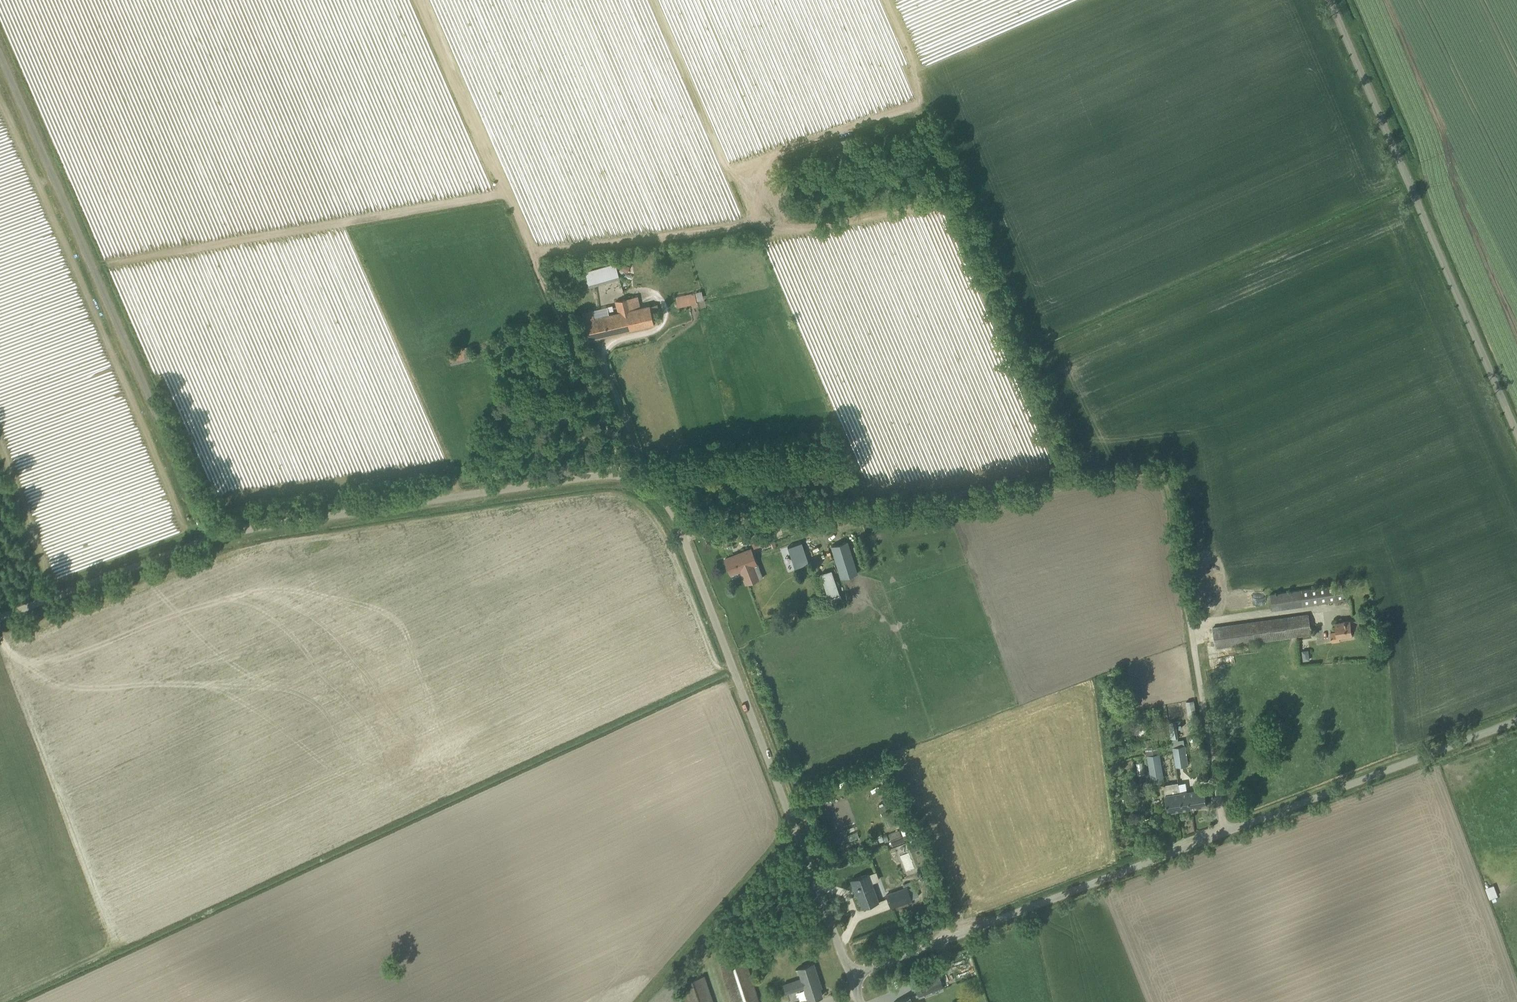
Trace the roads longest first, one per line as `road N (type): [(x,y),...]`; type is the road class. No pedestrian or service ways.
road 1 (unclassified): [(851,975),(679,512),(639,484),(617,476),(213,536)]
road 2 (track): [(1192,627),(1165,491),(1138,473),(957,510),(683,522)]
road 3 (unclassified): [(213,536),(0,51)]
road 4 (track): [(623,478),(421,0)]
road 5 (unclassified): [(1516,436),(1334,0)]
road 6 (unclassified): [(851,975),(1224,834)]
road 7 (unclassified): [(1224,834),(1516,721)]
road 8 (unclassified): [(0,615),(213,536)]
road 9 (unclassified): [(1224,834),(1192,627)]

